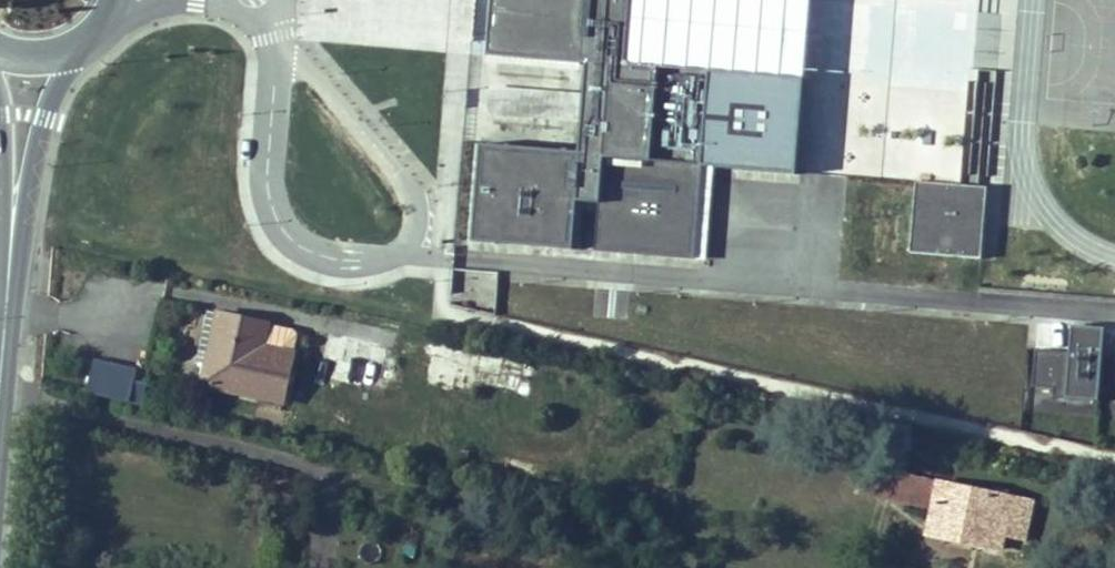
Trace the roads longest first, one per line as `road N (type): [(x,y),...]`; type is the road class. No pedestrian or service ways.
road 1 (primary): [(0,390),(17,191)]
road 2 (primary): [(17,191),(84,41)]

